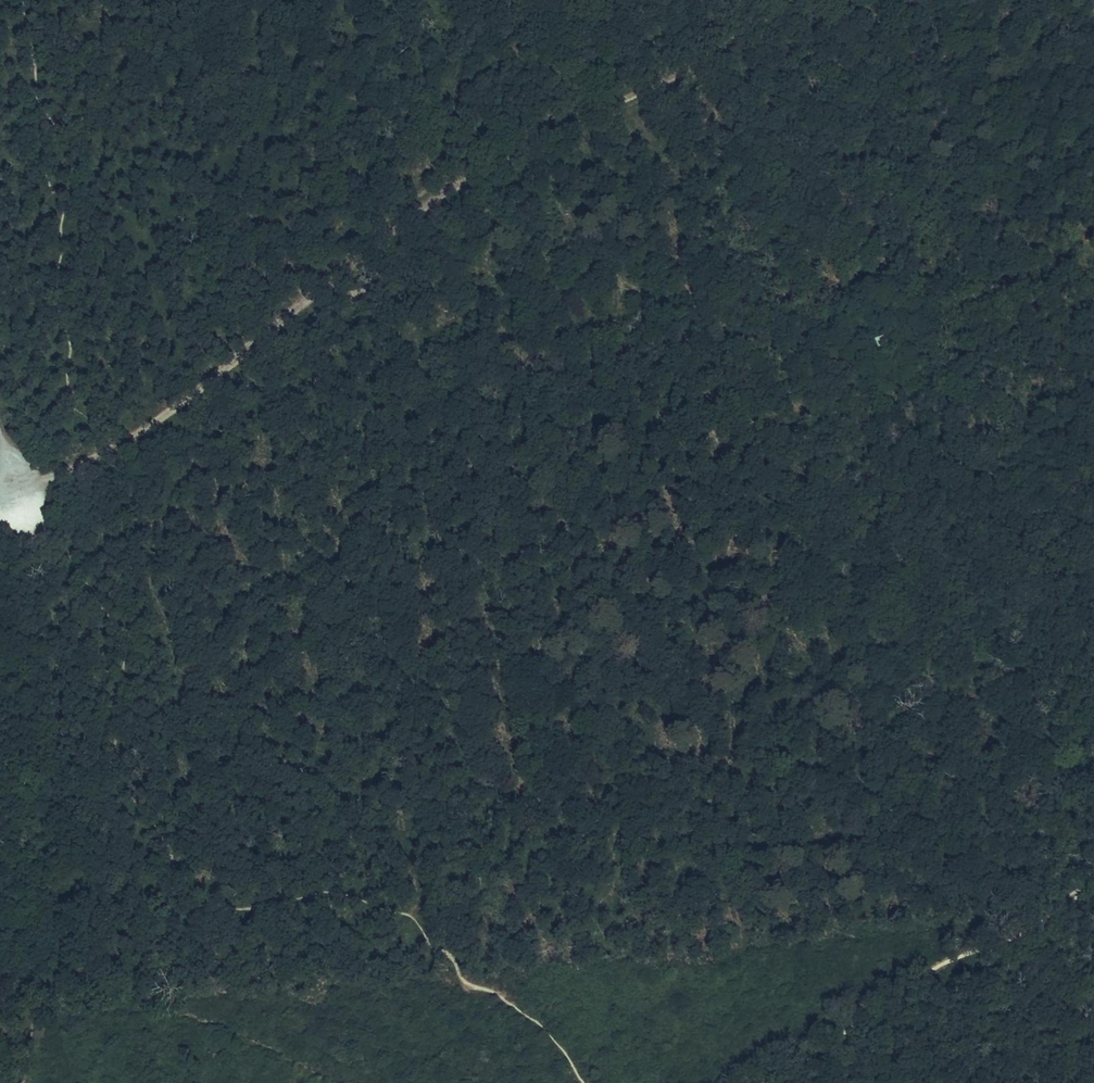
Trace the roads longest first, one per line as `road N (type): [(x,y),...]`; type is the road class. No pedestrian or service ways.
road 1 (track): [(795,0),(700,70),(566,121),(387,233),(185,410),(34,485),(0,490)]

